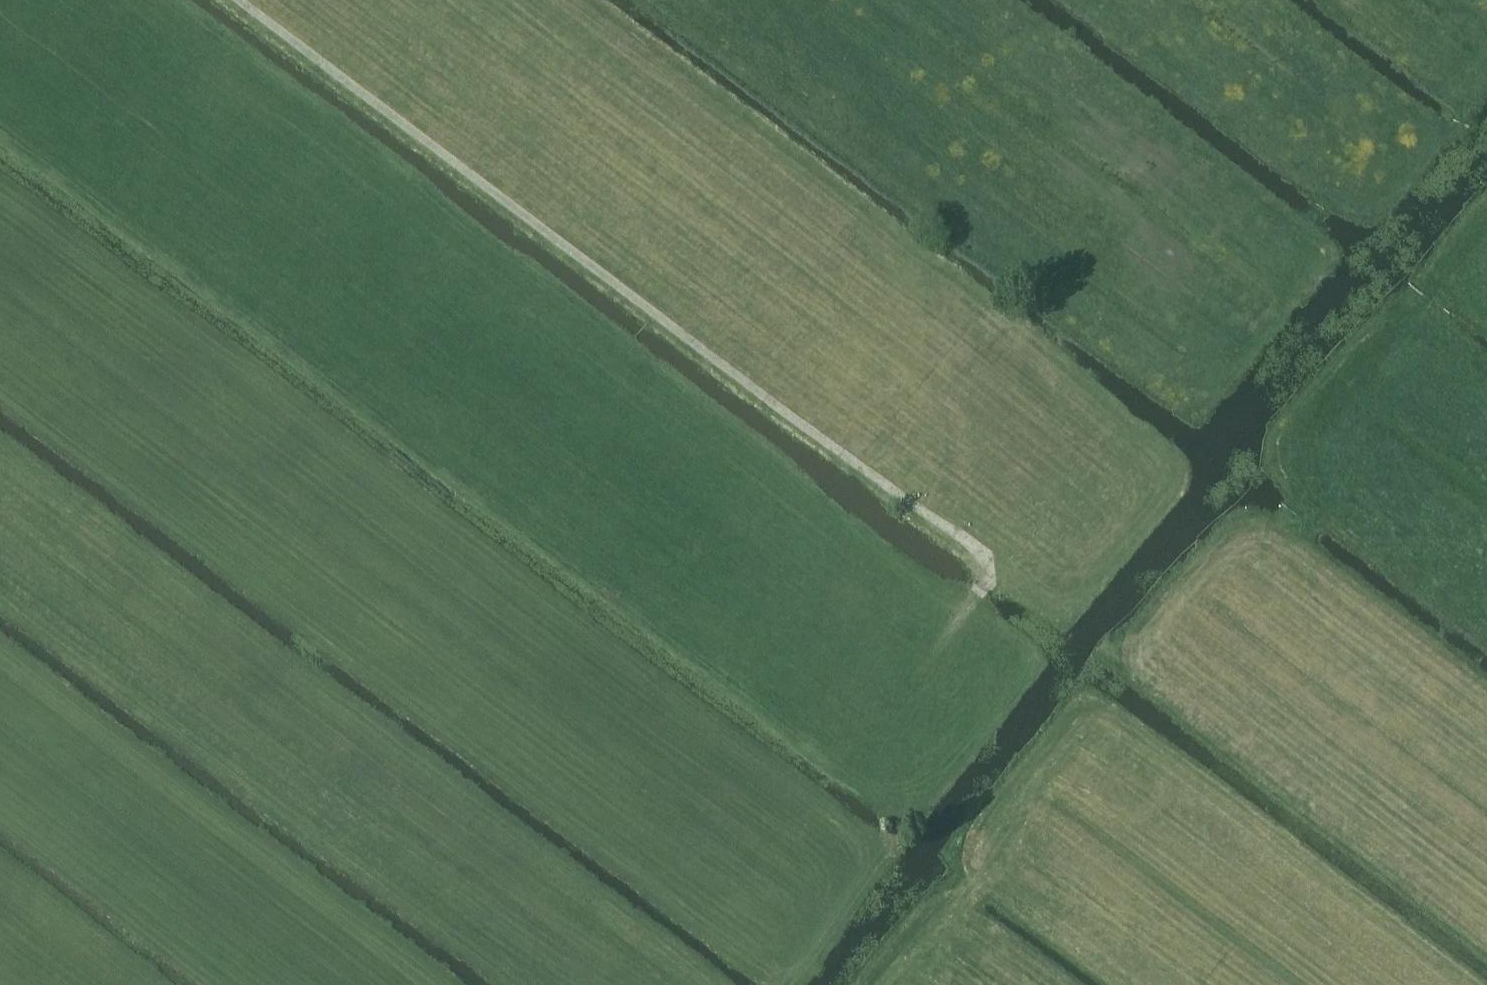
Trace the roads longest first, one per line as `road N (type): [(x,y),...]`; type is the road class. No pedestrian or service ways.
road 1 (track): [(241,0),(1018,586)]
road 2 (track): [(784,984),(921,803),(968,608)]

